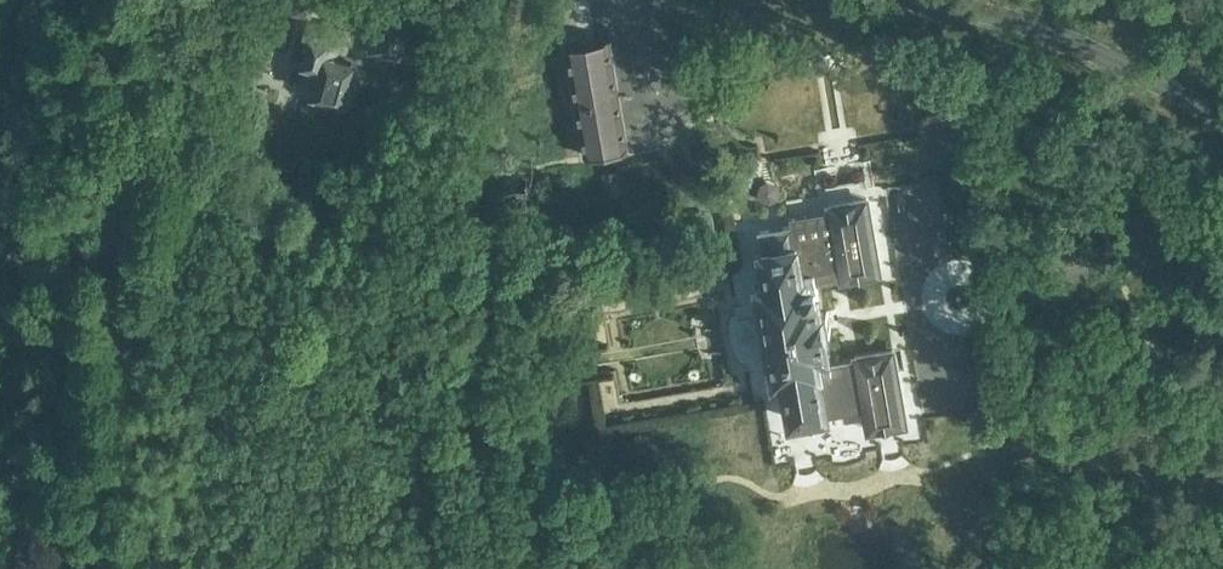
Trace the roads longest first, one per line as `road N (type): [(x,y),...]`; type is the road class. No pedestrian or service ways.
road 1 (secondary): [(166,568),(129,407),(120,284),(126,195),(159,0)]

